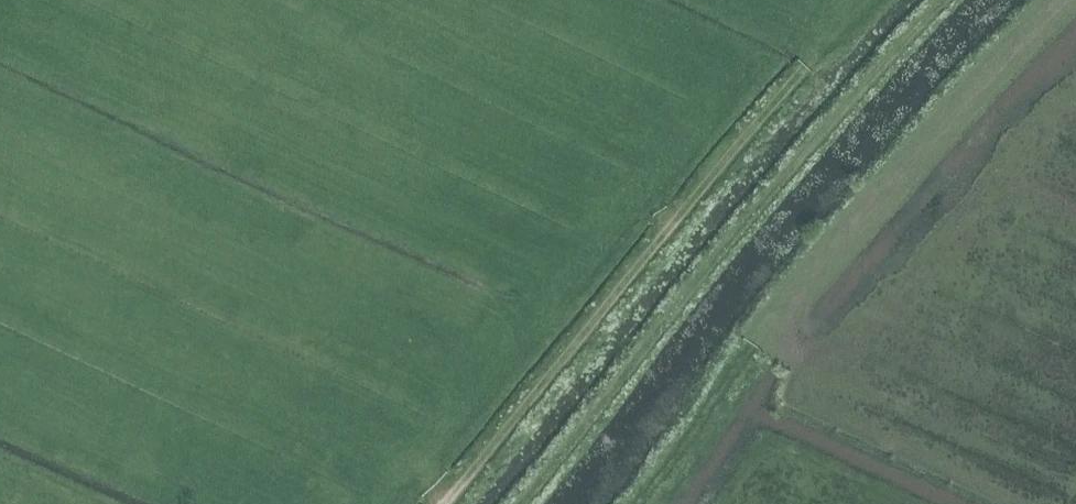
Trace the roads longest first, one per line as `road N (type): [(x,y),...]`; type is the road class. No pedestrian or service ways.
road 1 (track): [(516,503),(818,121),(942,0)]

